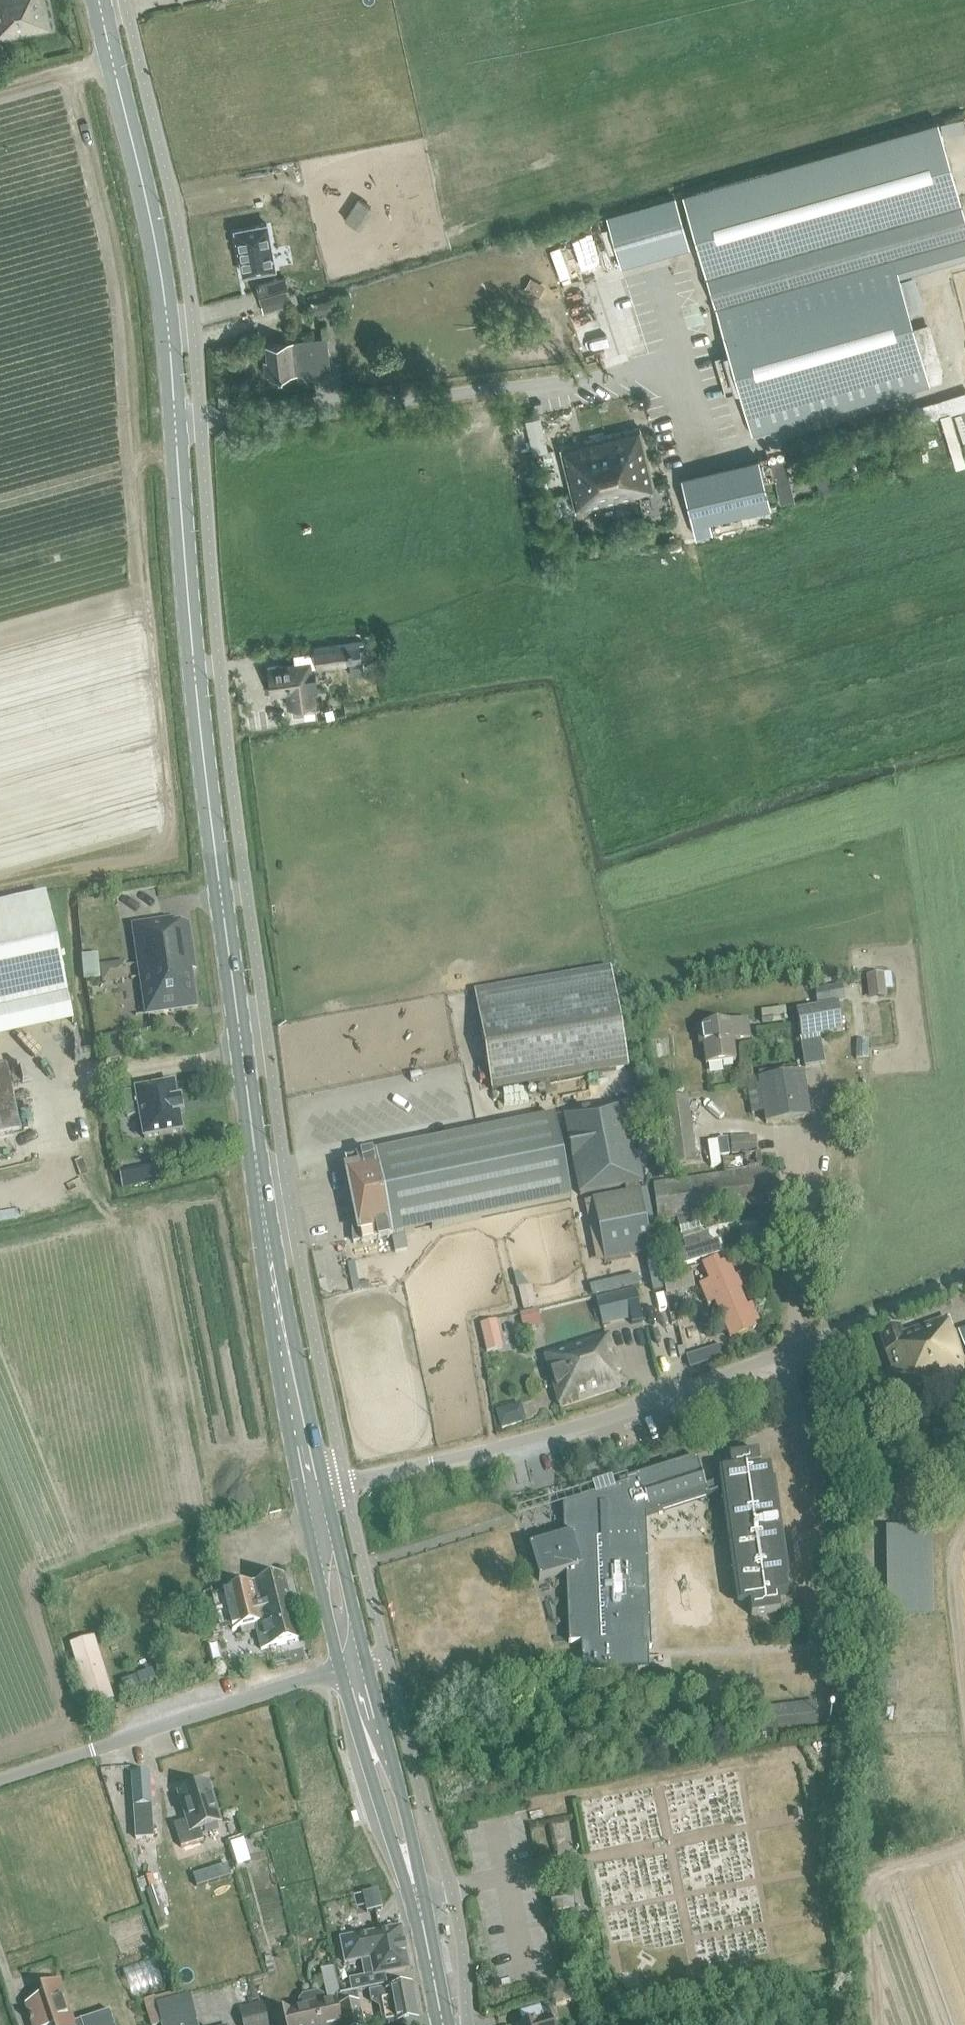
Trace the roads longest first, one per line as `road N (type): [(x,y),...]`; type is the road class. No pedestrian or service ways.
road 1 (secondary): [(318,1486),(259,1167),(206,783),(164,280),(100,0)]
road 2 (unclassified): [(318,1486),(586,1426),(964,1277)]
road 3 (residential): [(356,1666),(0,1777)]
road 4 (secondary): [(446,2024),(356,1666)]
road 5 (secondary): [(356,1666),(318,1486)]

